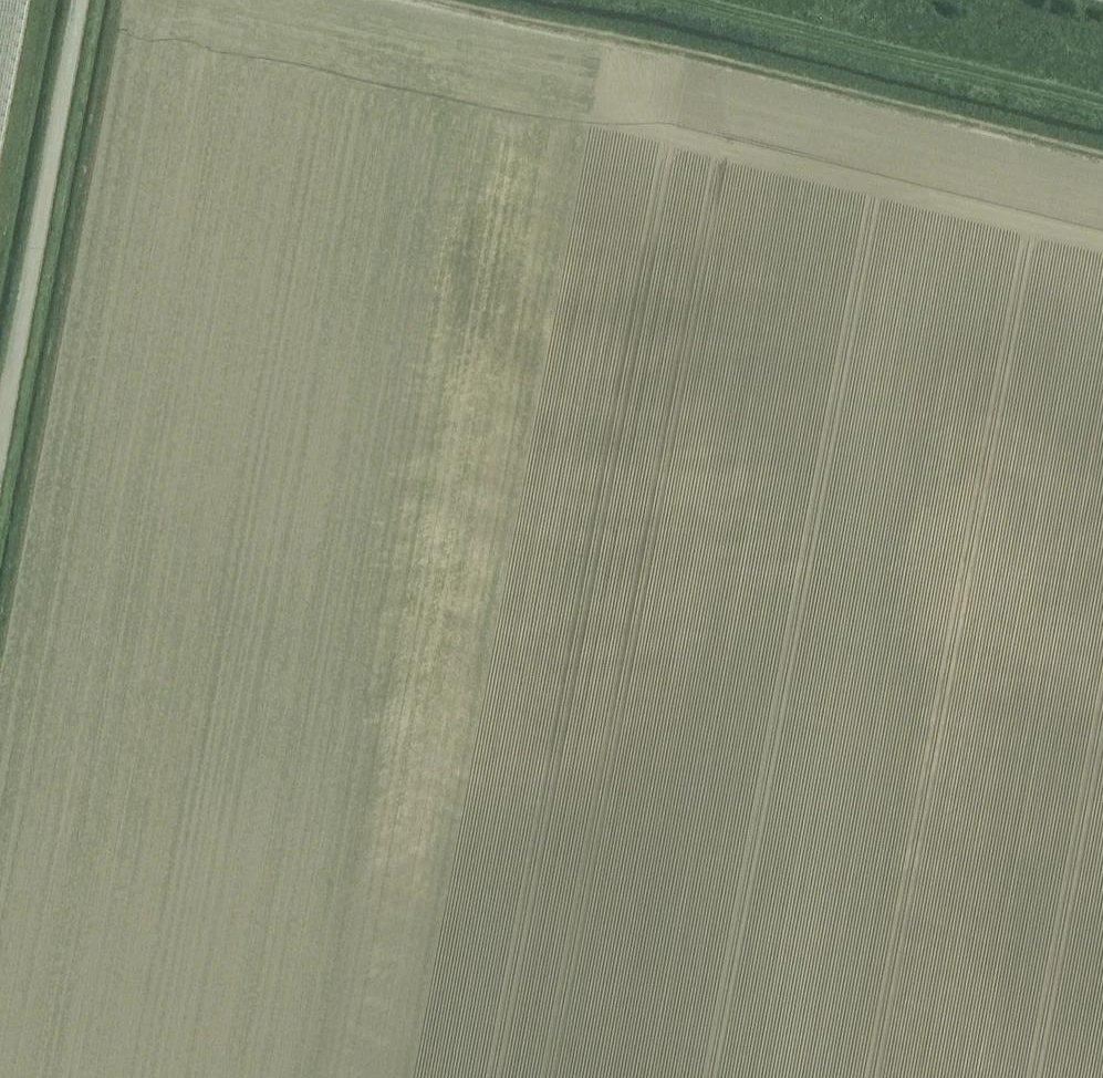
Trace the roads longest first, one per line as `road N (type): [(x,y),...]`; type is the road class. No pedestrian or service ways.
road 1 (unclassified): [(0,512),(96,0)]
road 2 (track): [(1102,116),(625,0)]

